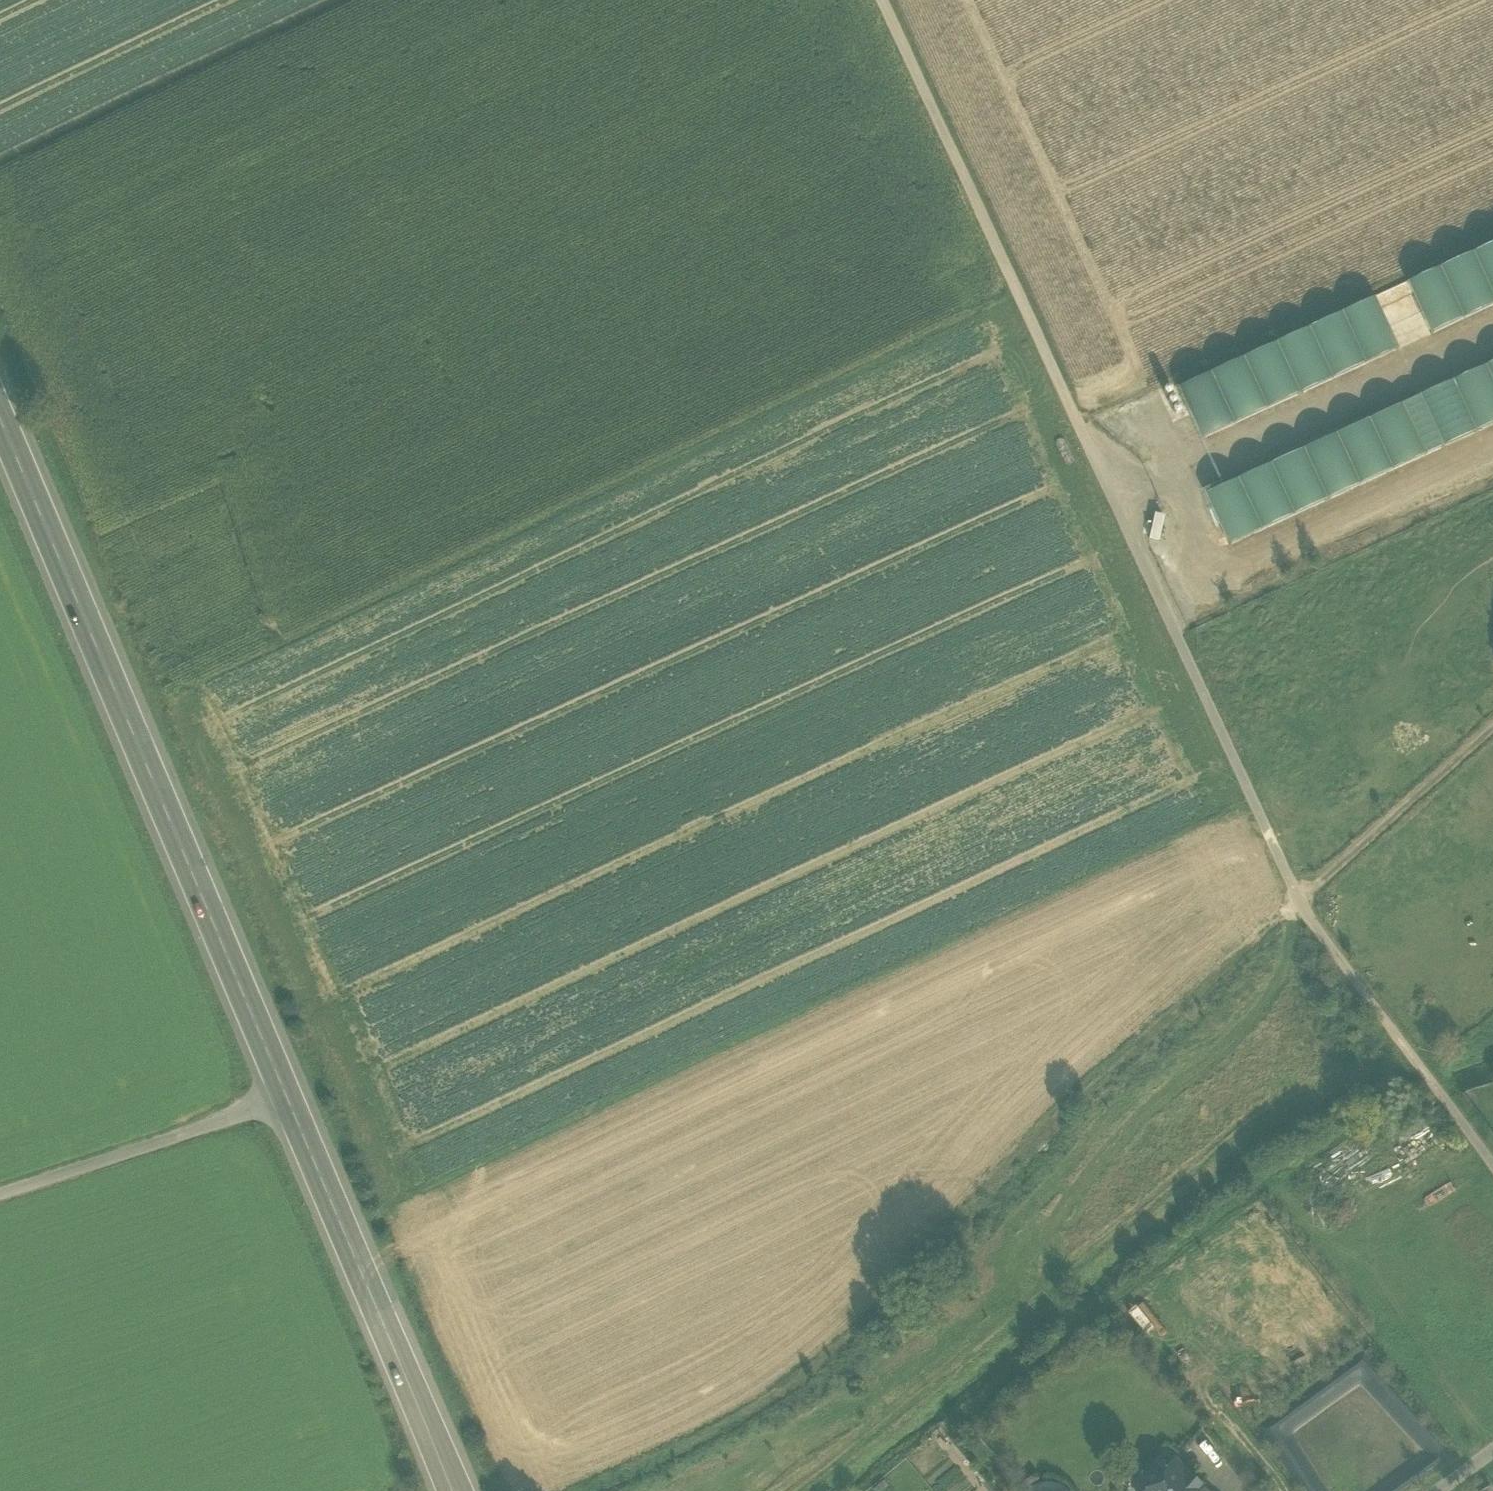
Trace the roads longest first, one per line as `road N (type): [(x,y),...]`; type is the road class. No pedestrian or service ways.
road 1 (unclassified): [(882,0),(1299,901),(1492,1165)]
road 2 (track): [(580,1490),(727,1425),(814,1366),(911,1278),(1071,1101),(1299,901)]
road 3 (secondary): [(289,1101),(0,420)]
road 4 (secondary): [(450,1490),(289,1101)]
road 5 (unclassified): [(0,1195),(289,1101)]

